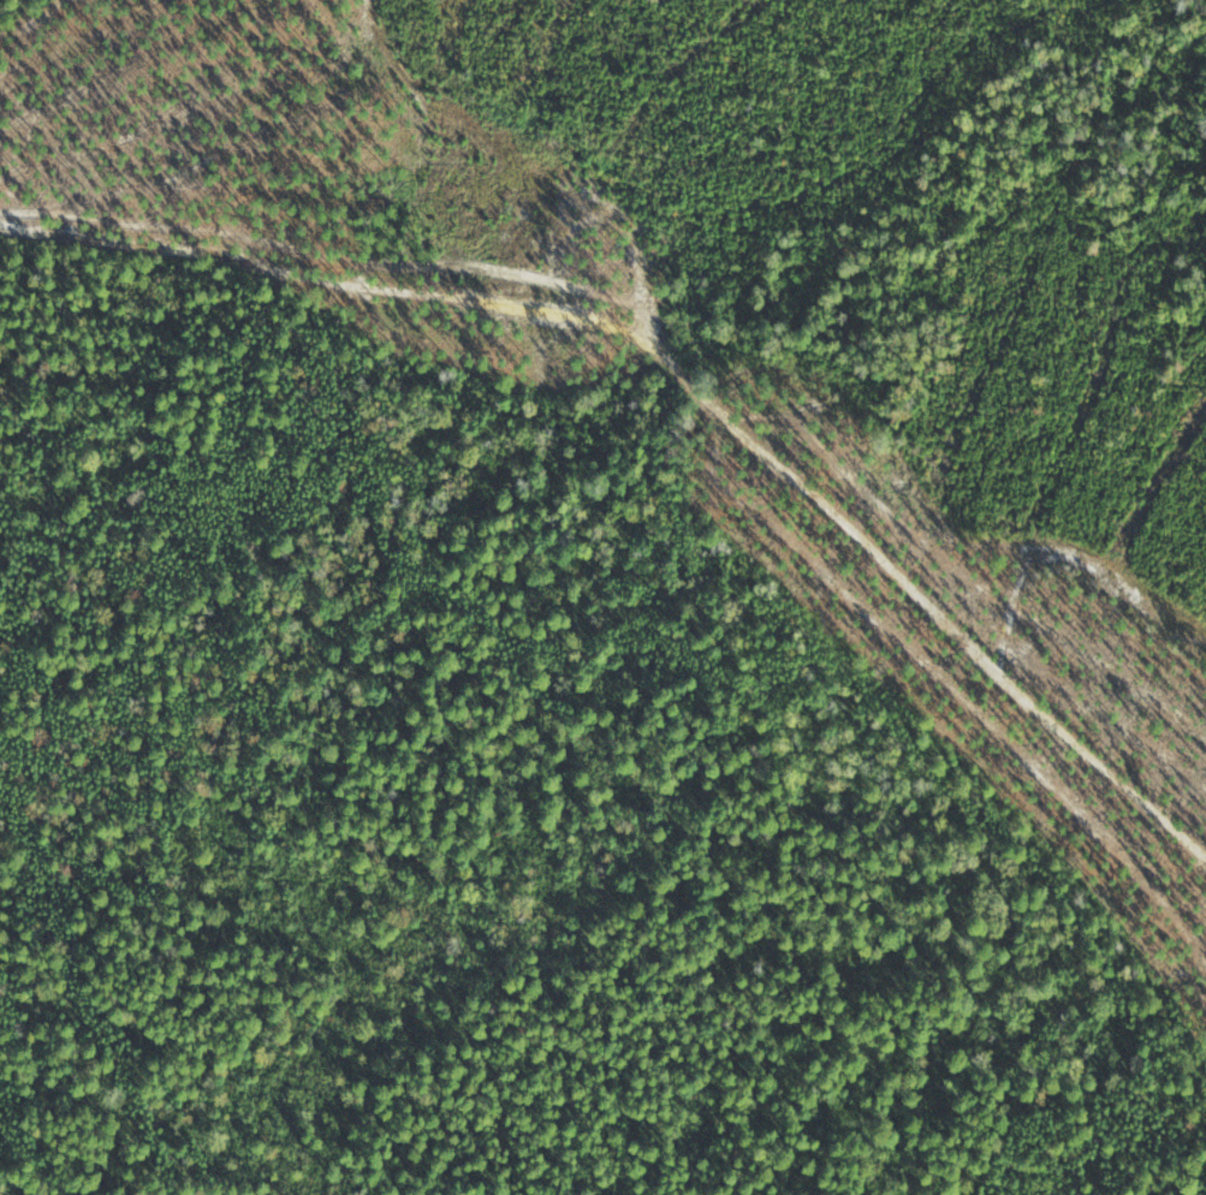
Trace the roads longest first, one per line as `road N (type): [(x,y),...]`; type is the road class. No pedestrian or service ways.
road 1 (residential): [(0,219),(261,219),(465,268),(664,387),(955,630),(1103,773),(1205,889)]

